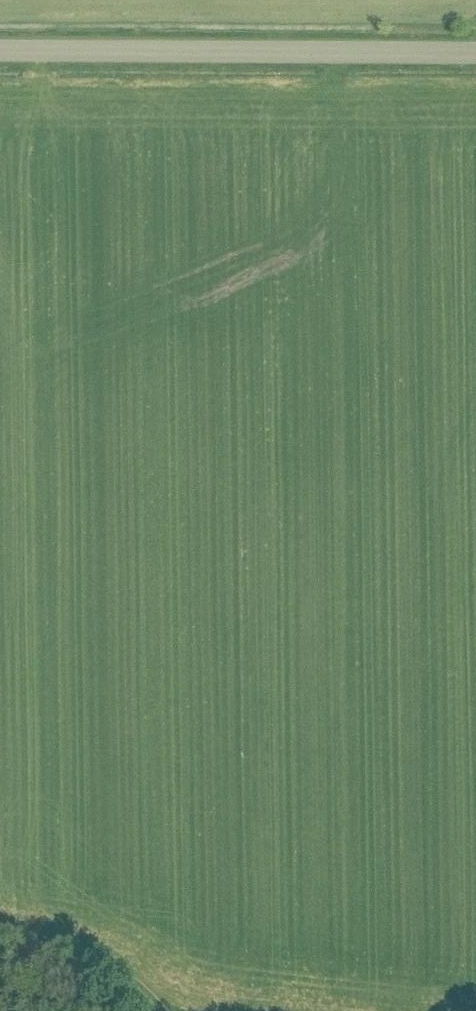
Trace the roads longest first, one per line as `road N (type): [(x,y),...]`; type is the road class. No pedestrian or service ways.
road 1 (unclassified): [(475,55),(0,53)]
road 2 (track): [(0,955),(97,972),(143,1010)]

